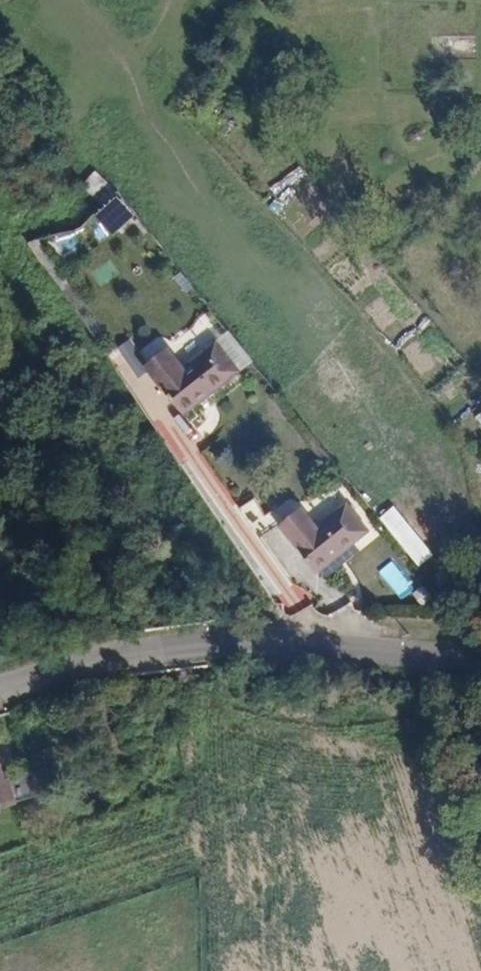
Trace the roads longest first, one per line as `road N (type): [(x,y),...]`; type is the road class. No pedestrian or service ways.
road 1 (residential): [(0,697),(117,662),(341,647),(480,662)]

